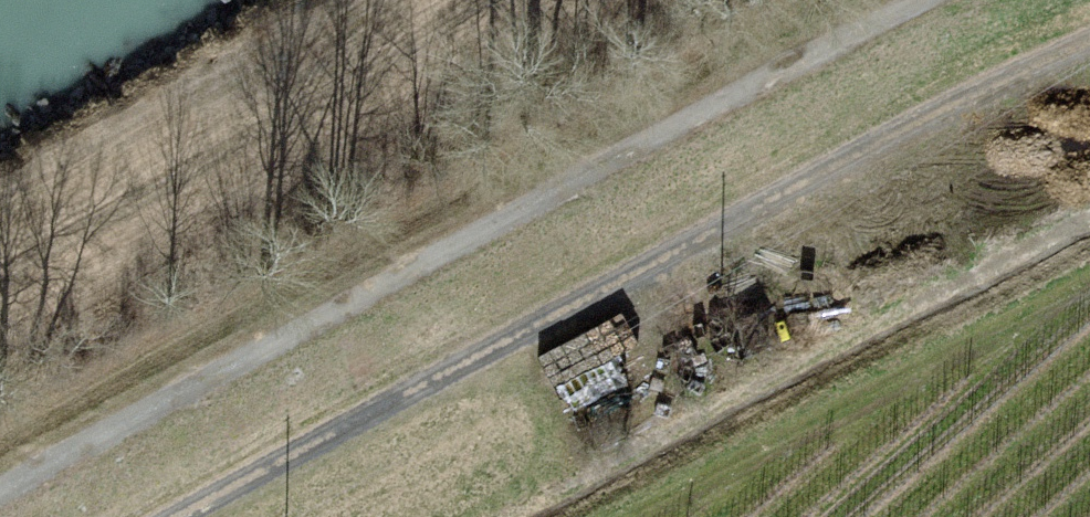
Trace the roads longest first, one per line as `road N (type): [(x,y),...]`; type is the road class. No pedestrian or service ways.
road 1 (track): [(0,491),(931,0)]
road 2 (track): [(1089,44),(966,101),(177,516)]

